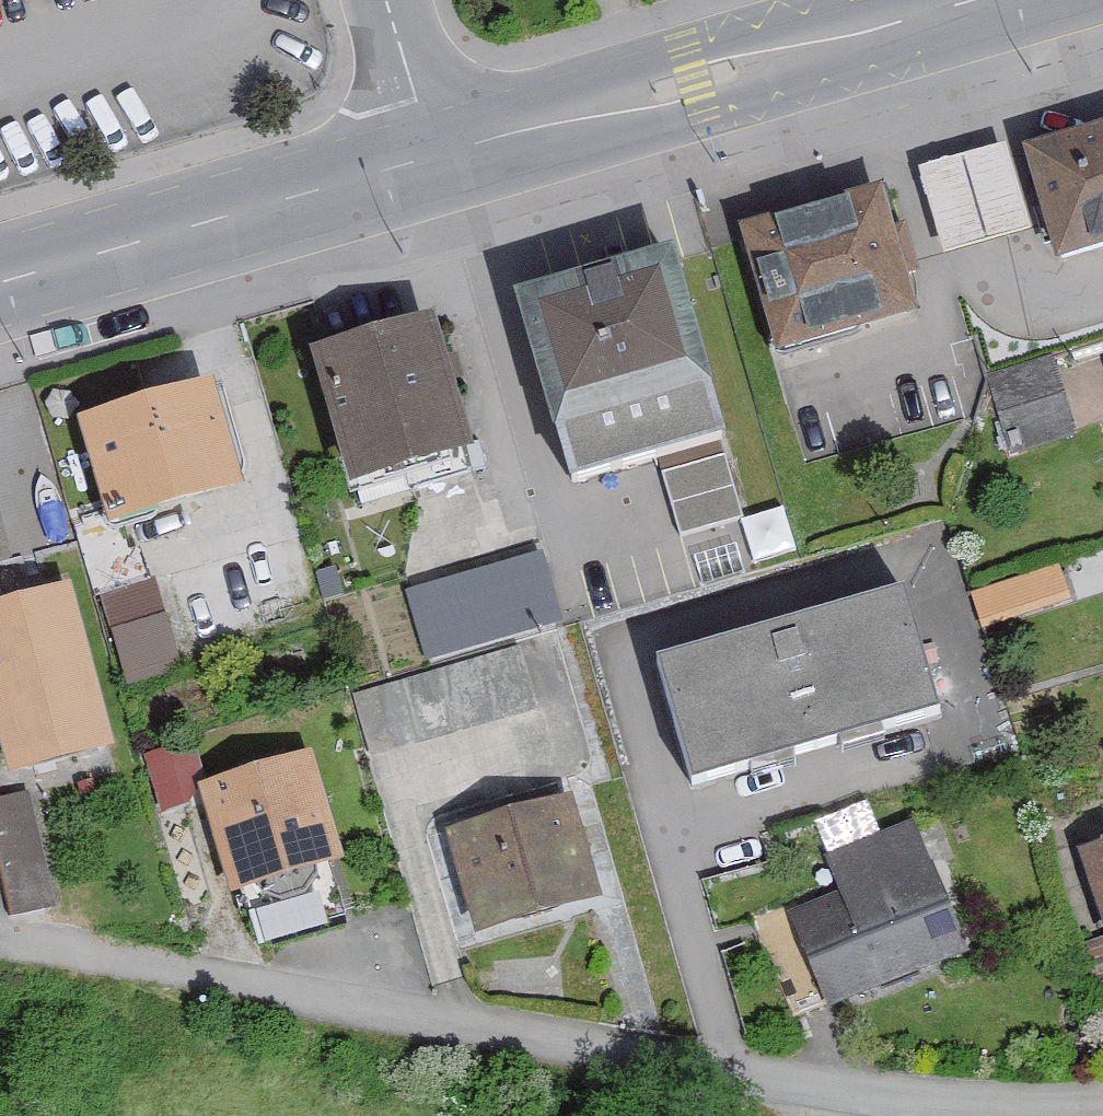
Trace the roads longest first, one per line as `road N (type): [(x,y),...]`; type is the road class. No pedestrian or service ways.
road 1 (residential): [(1102,1103),(691,1075),(91,949)]
road 2 (secondary): [(986,0),(430,155)]
road 3 (secondary): [(430,155),(0,274)]
road 4 (unclassified): [(386,0),(430,155)]

